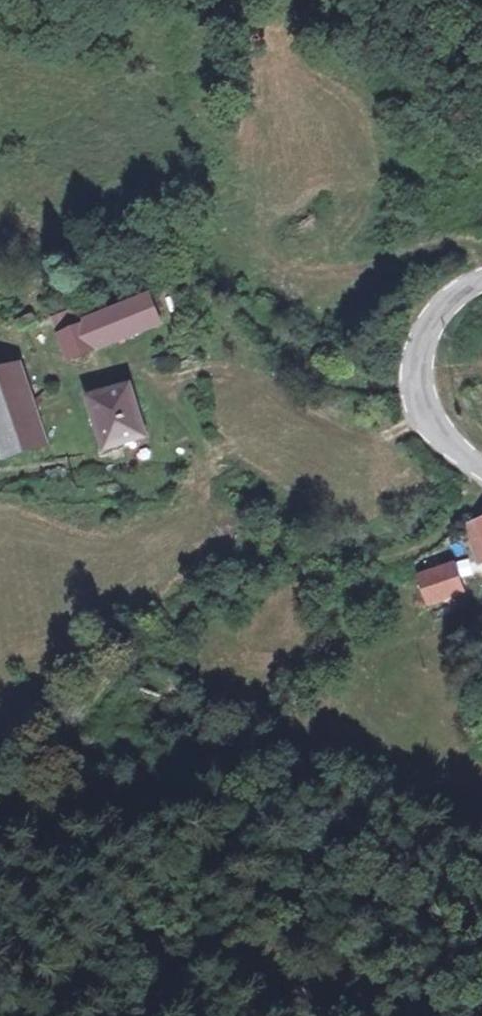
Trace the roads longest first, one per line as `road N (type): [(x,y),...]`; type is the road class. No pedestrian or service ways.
road 1 (track): [(0,256),(45,236),(172,229),(283,354),(381,379),(419,376)]
road 2 (unclassified): [(481,278),(433,318),(419,361),(421,401),(432,421),(481,471)]

